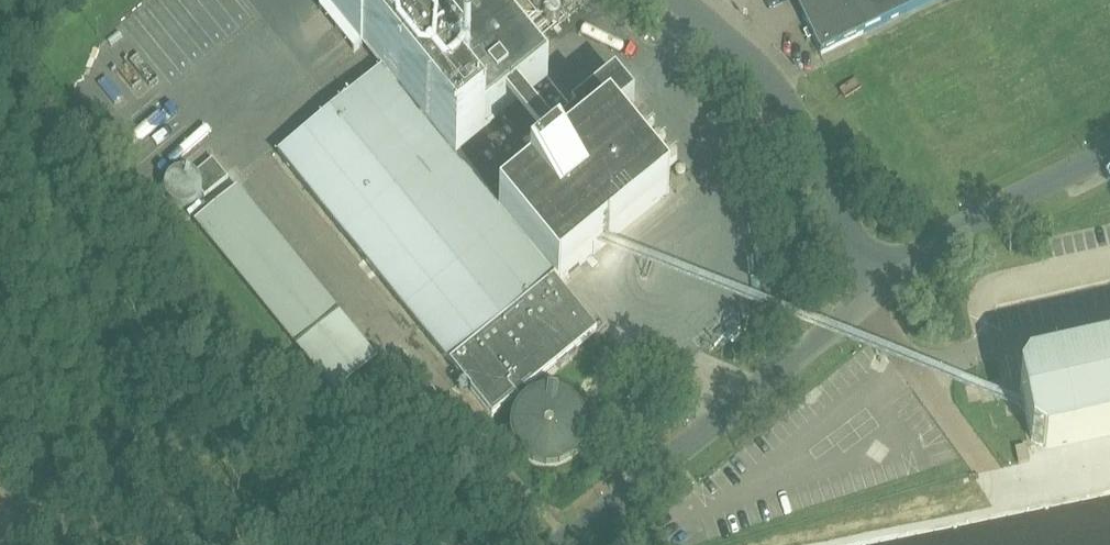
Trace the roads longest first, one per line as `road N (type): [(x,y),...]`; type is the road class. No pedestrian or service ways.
road 1 (unclassified): [(559,544),(883,292)]
road 2 (unclassified): [(883,292),(784,108),(672,0)]
road 3 (unclassified): [(883,292),(976,221),(1109,154)]

